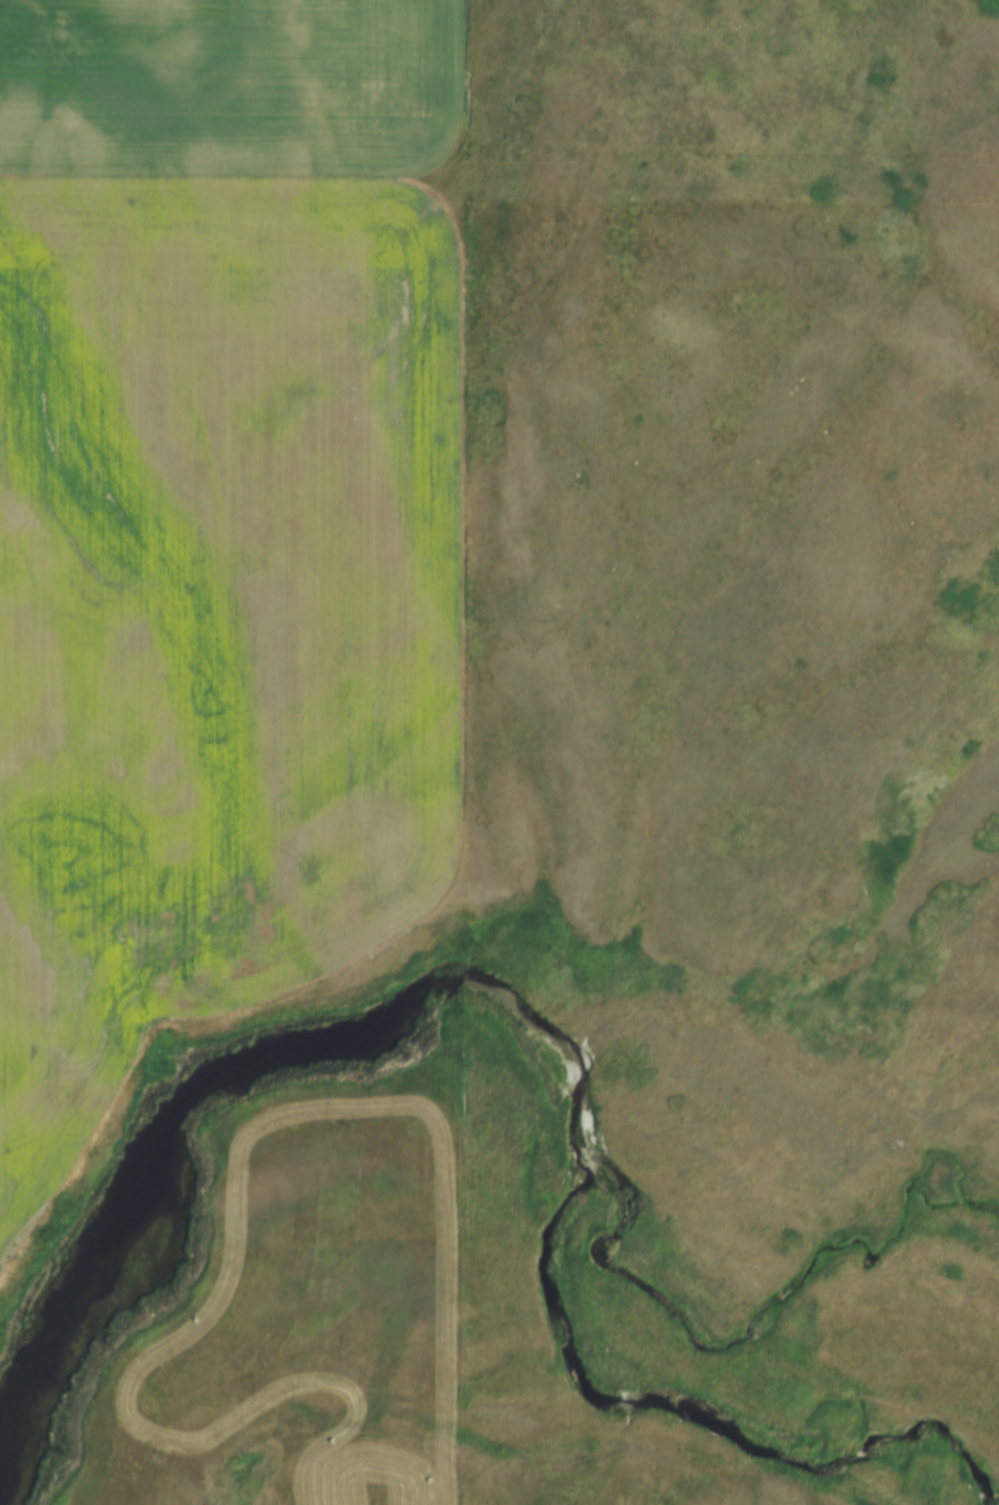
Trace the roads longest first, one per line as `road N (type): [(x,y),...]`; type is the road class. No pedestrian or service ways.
road 1 (track): [(0,181),(467,183)]

